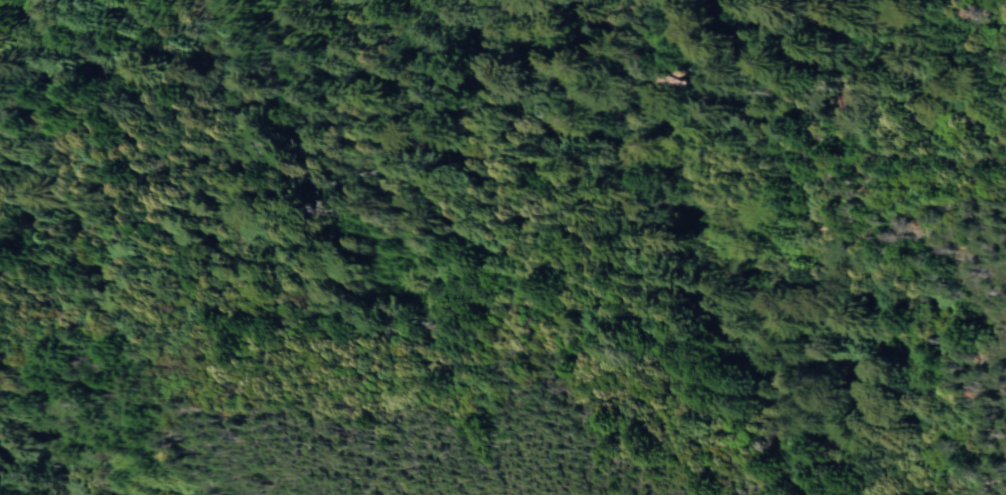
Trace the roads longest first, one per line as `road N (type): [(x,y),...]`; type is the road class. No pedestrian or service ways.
road 1 (track): [(724,0),(650,86),(718,241),(789,313),(814,288),(817,155),(876,145),(916,167),(1003,161)]

